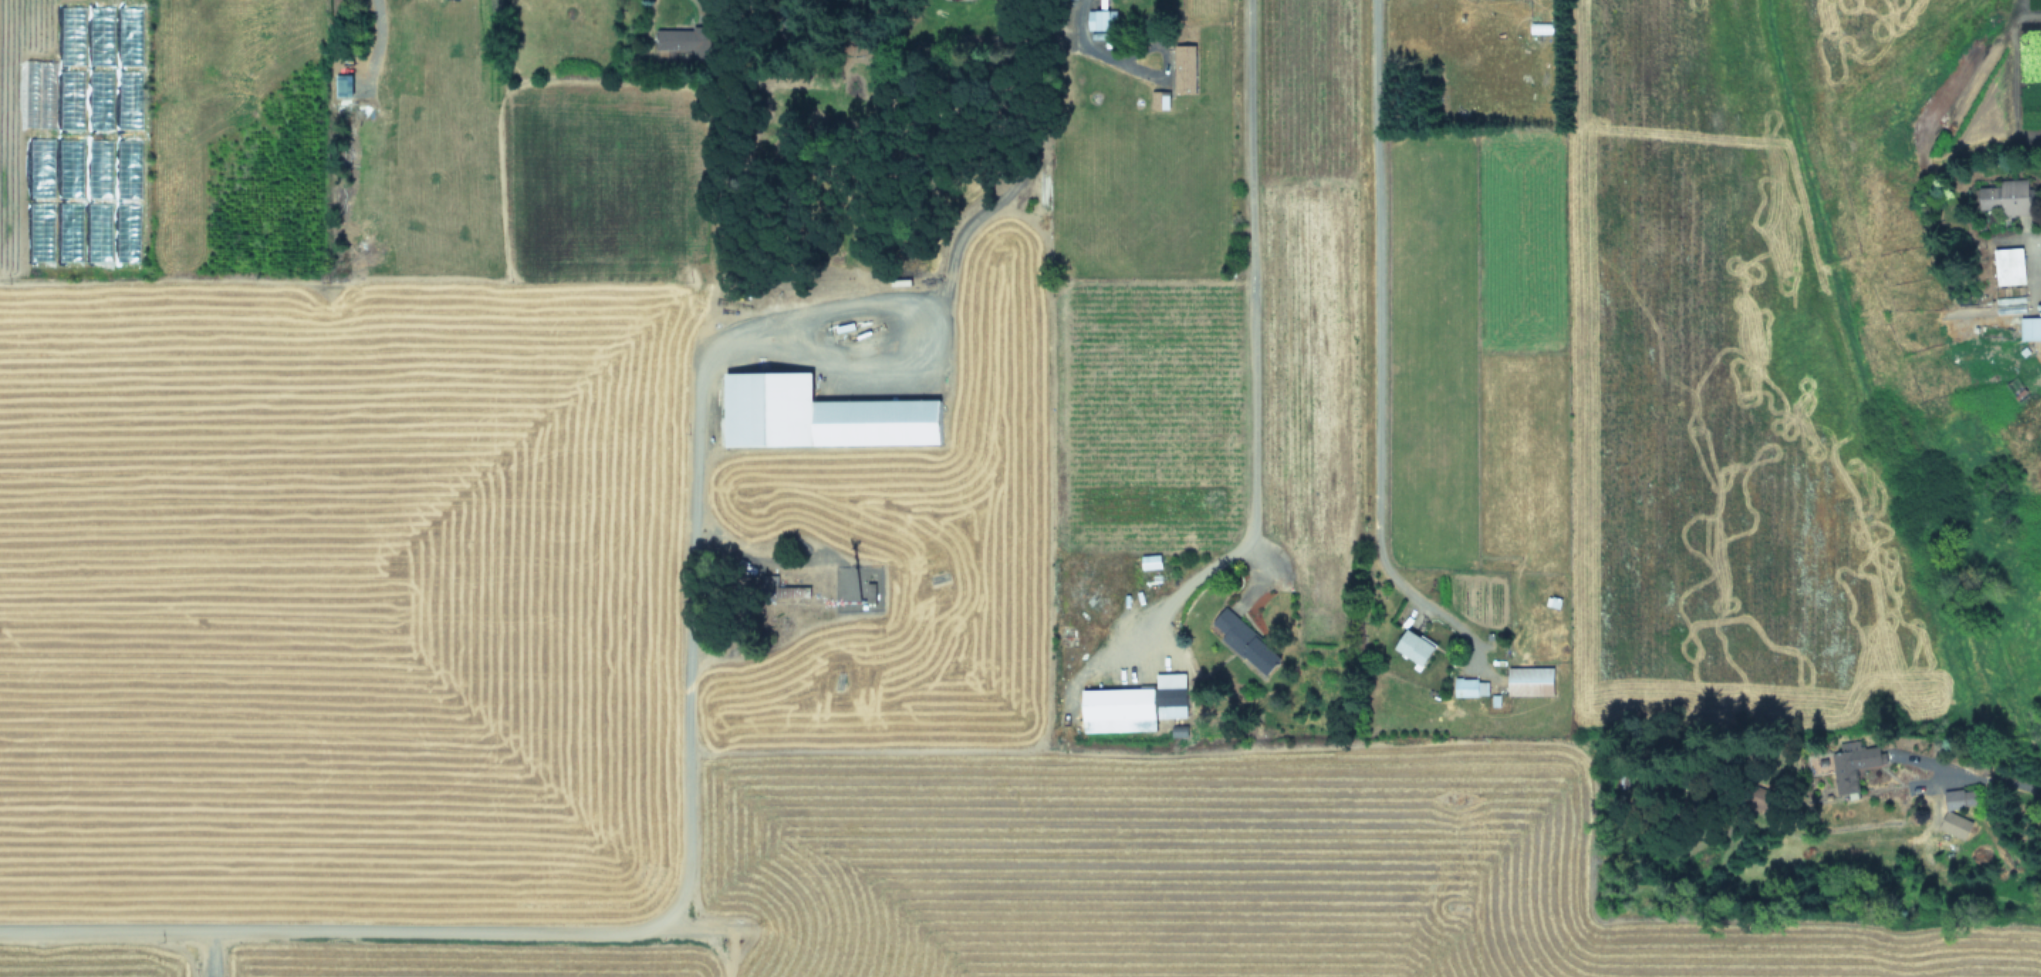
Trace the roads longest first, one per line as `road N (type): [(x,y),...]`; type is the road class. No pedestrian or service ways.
road 1 (residential): [(662,923),(618,935),(0,933)]

